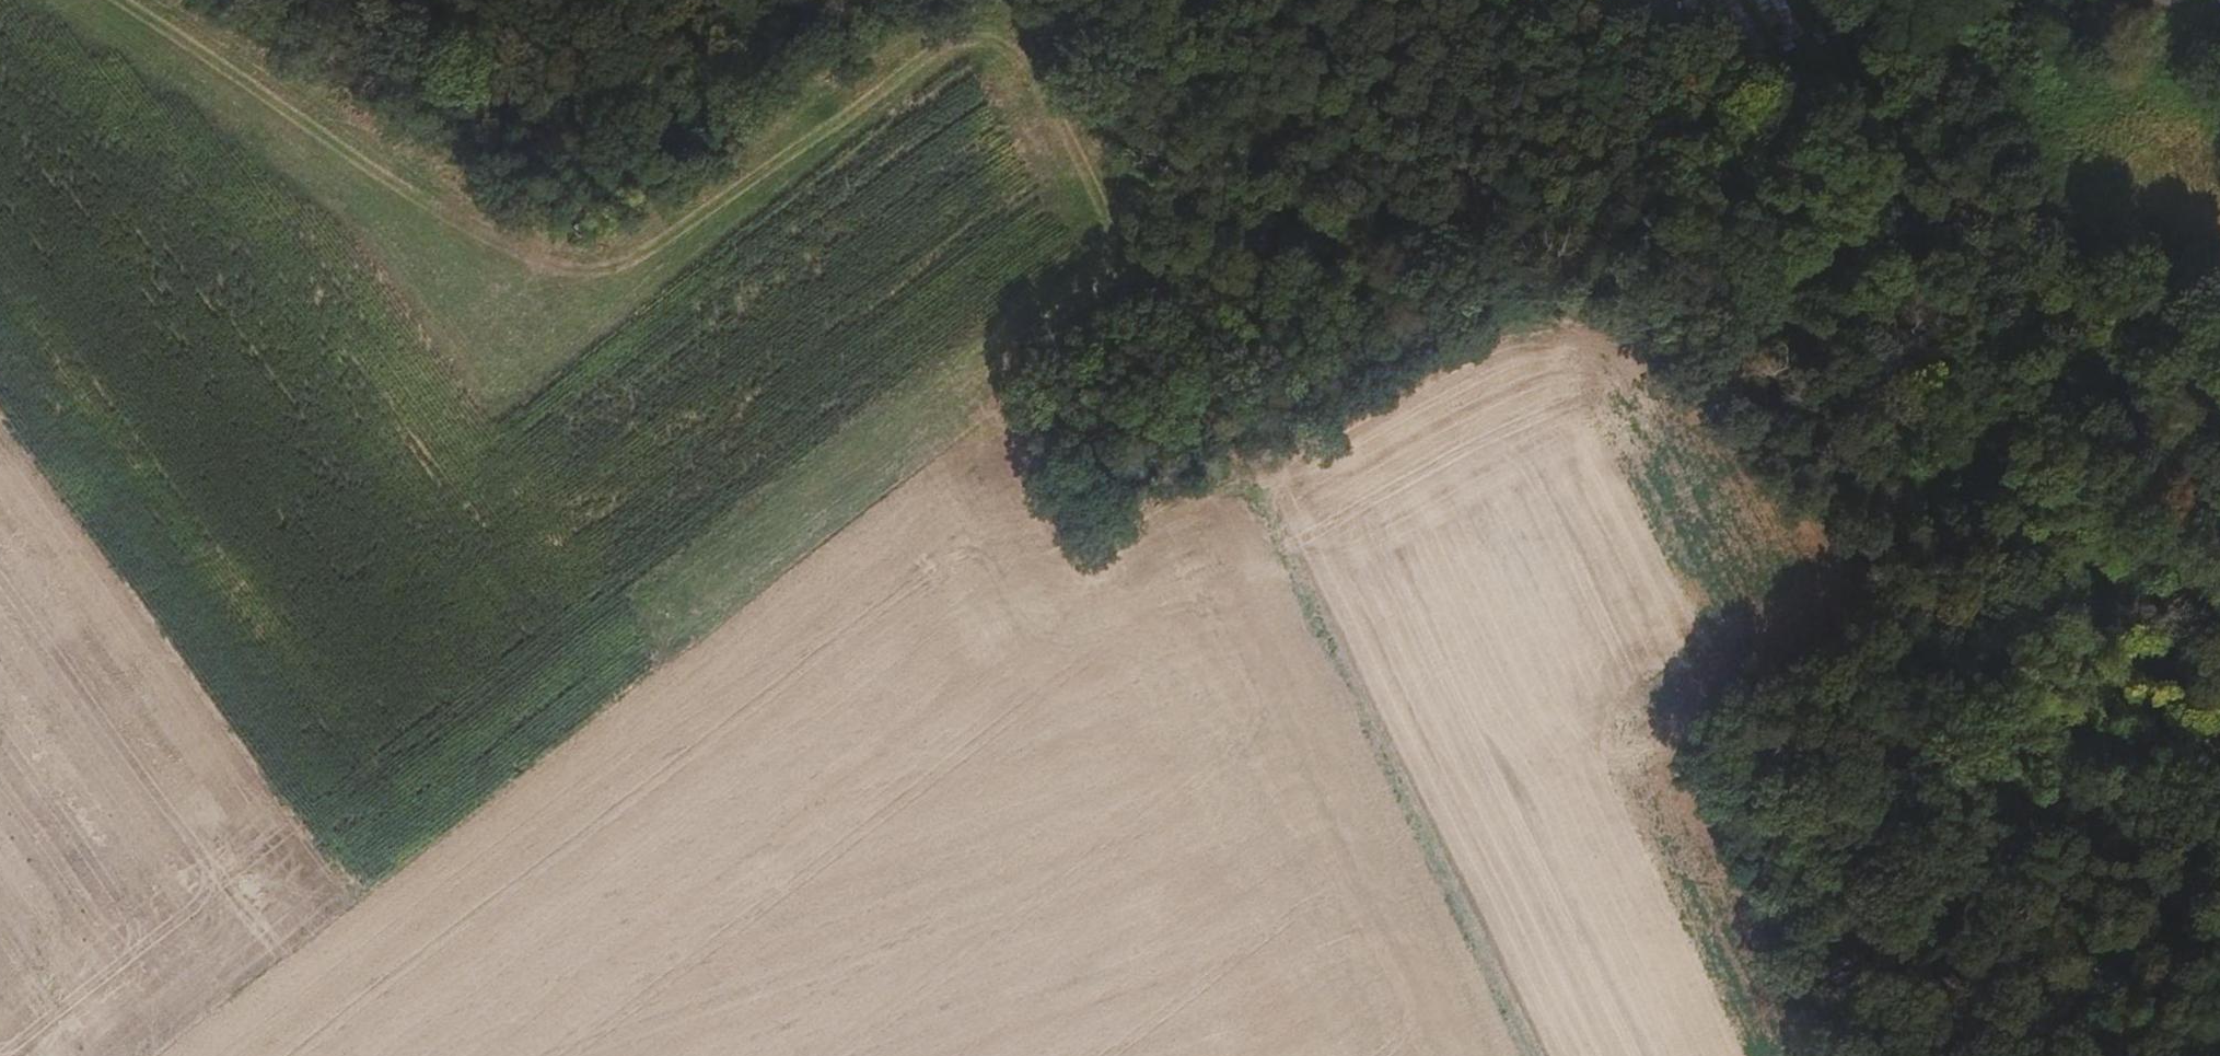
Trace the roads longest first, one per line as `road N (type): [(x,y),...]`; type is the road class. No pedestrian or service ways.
road 1 (track): [(1067,0),(1080,65),(1209,467),(1504,1055)]
road 2 (track): [(1750,1055),(1813,1013),(1921,1009),(2219,1031)]

